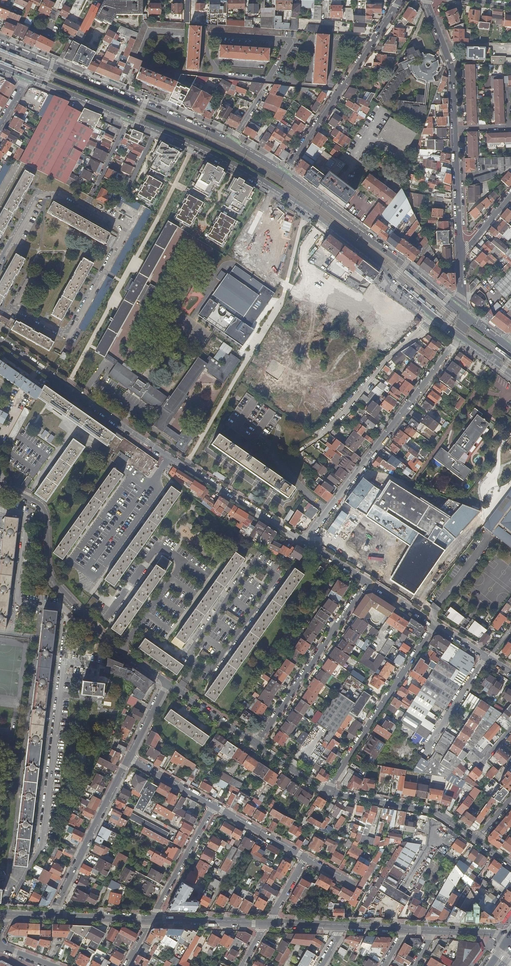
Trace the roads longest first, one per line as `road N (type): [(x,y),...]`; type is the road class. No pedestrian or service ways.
road 1 (primary): [(157,128),(282,192),(434,316)]
road 2 (residential): [(4,914),(42,844),(72,601)]
road 3 (residential): [(303,542),(461,337)]
road 4 (primary): [(231,144),(0,46)]
road 5 (primary): [(463,313),(283,174)]
road 6 (residential): [(399,0),(283,174)]
road 7 (residential): [(167,457),(0,341)]
road 8 (residential): [(433,626),(326,793)]
road 9 (residential): [(255,743),(367,583)]
road 10 (residential): [(302,448),(434,316)]
road 11 (residential): [(51,915),(129,757)]
road 12 (residential): [(303,542),(167,457)]
road 13 (residential): [(326,793),(436,813),(475,841)]
road 14 (residential): [(253,566),(270,570),(274,582),(212,667),(195,666)]
road 15 (residential): [(72,601),(48,572),(43,506),(0,484)]
road 16 (residential): [(84,573),(167,457)]
road 17 (residential): [(455,129),(453,69),(426,0)]
road 18 (residential): [(162,545),(179,568),(121,650)]
road 19 (residential): [(152,919),(214,807)]
road 20 (residential): [(460,250),(455,129)]
road 21 (residential): [(195,666),(192,648),(253,566)]

